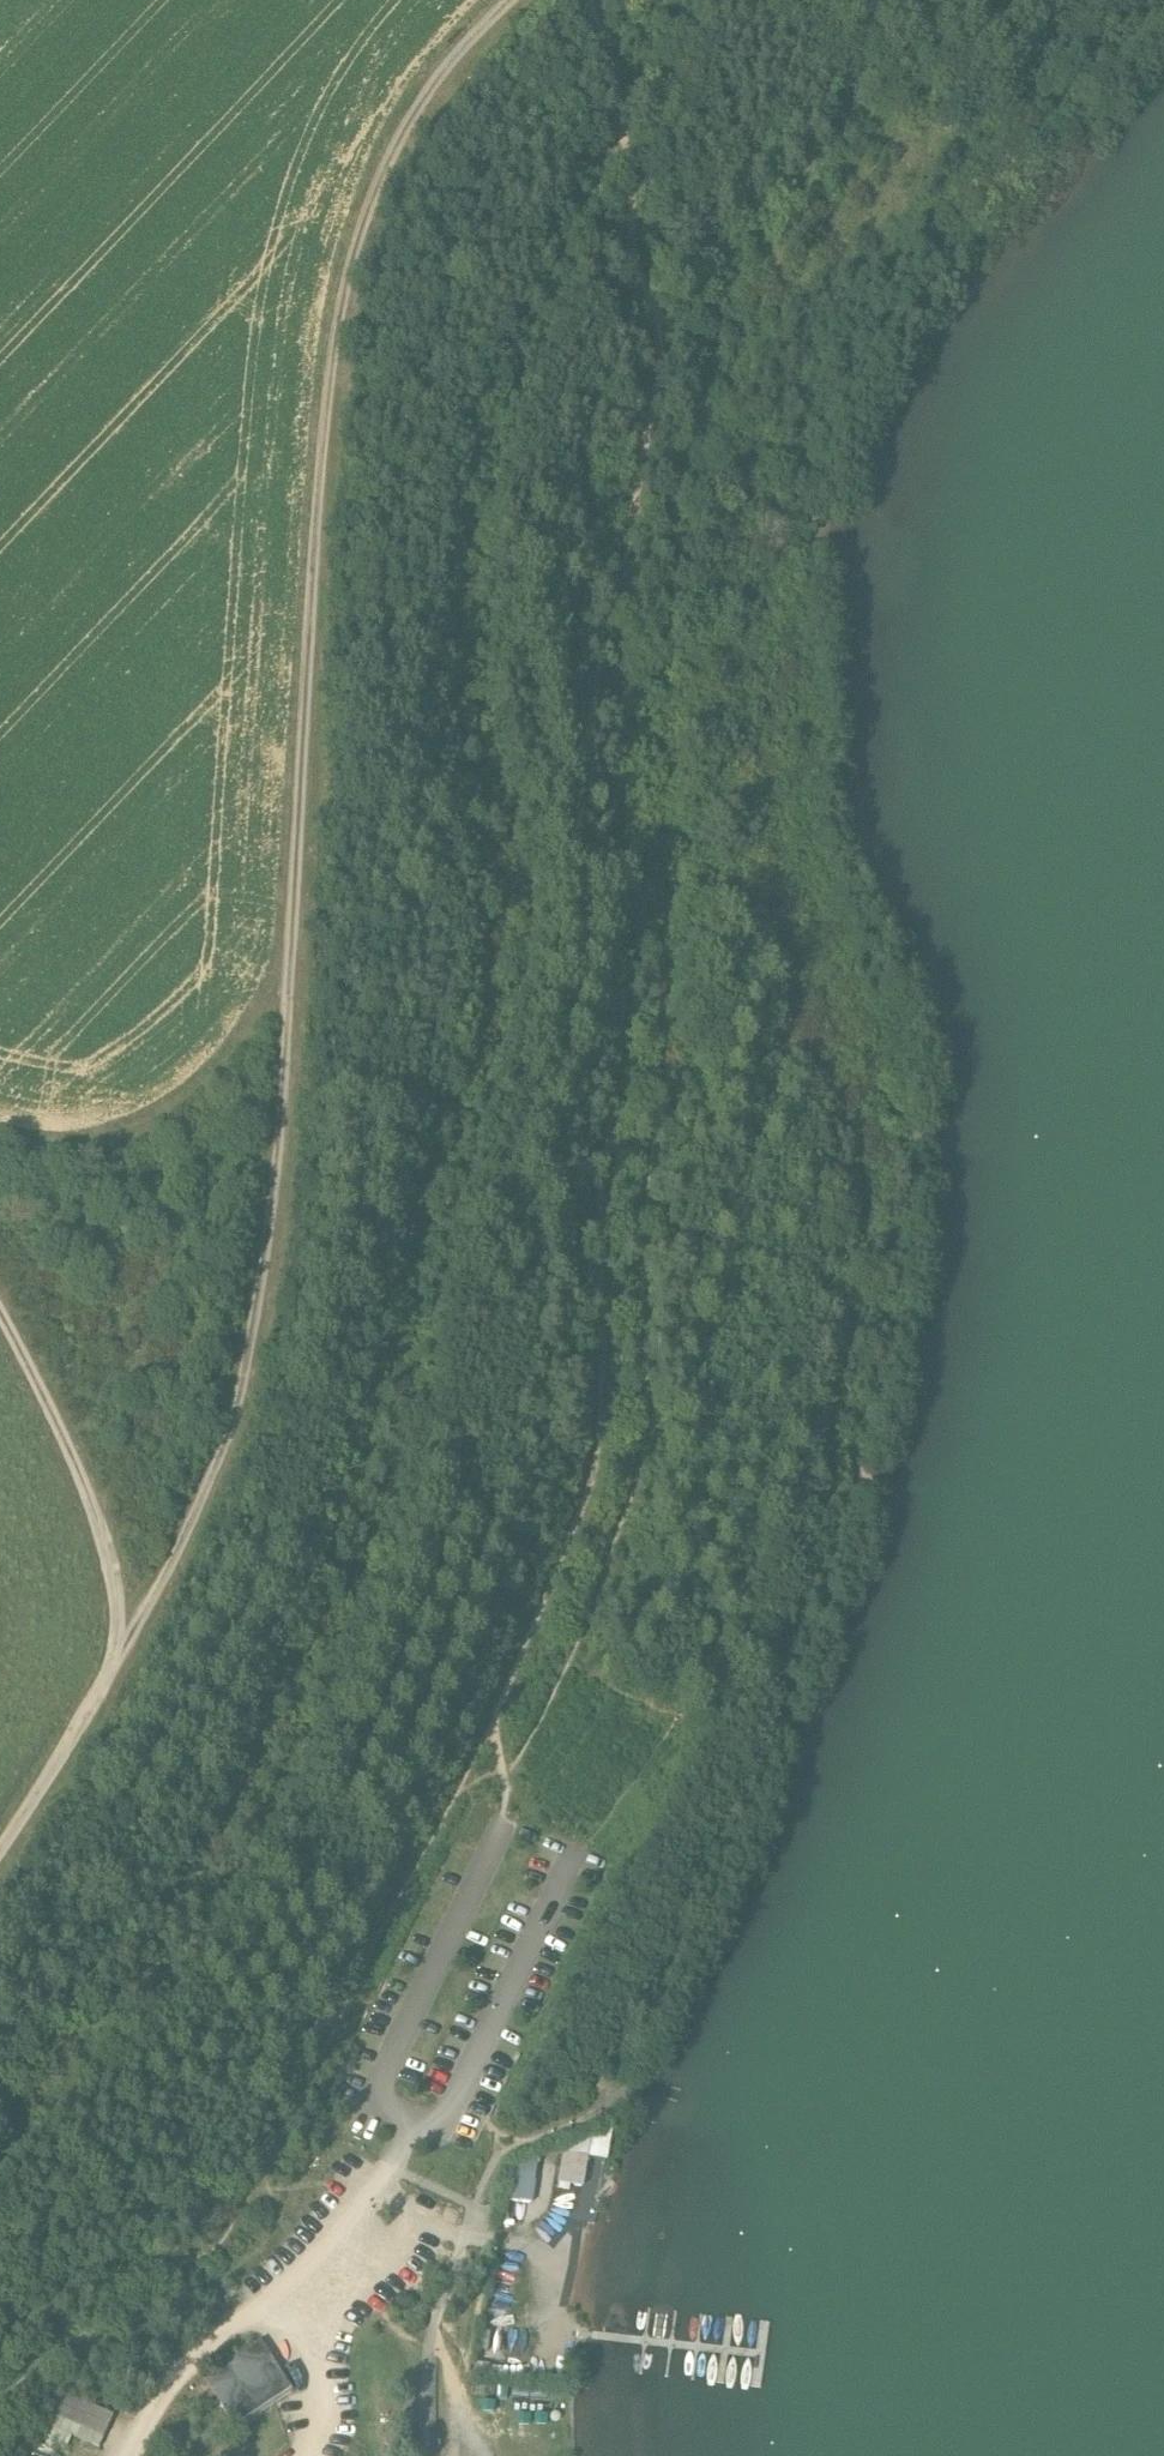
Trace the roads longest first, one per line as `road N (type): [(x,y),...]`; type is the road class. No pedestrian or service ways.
road 1 (track): [(117,1656),(215,1457),(258,1275),(325,491),(341,341),(369,211),(414,125),(524,0)]
road 2 (track): [(0,1848),(117,1656),(118,1616),(81,1481),(0,1313)]
road 3 (track): [(284,984),(224,1067),(144,1128),(75,1149),(0,1145)]

